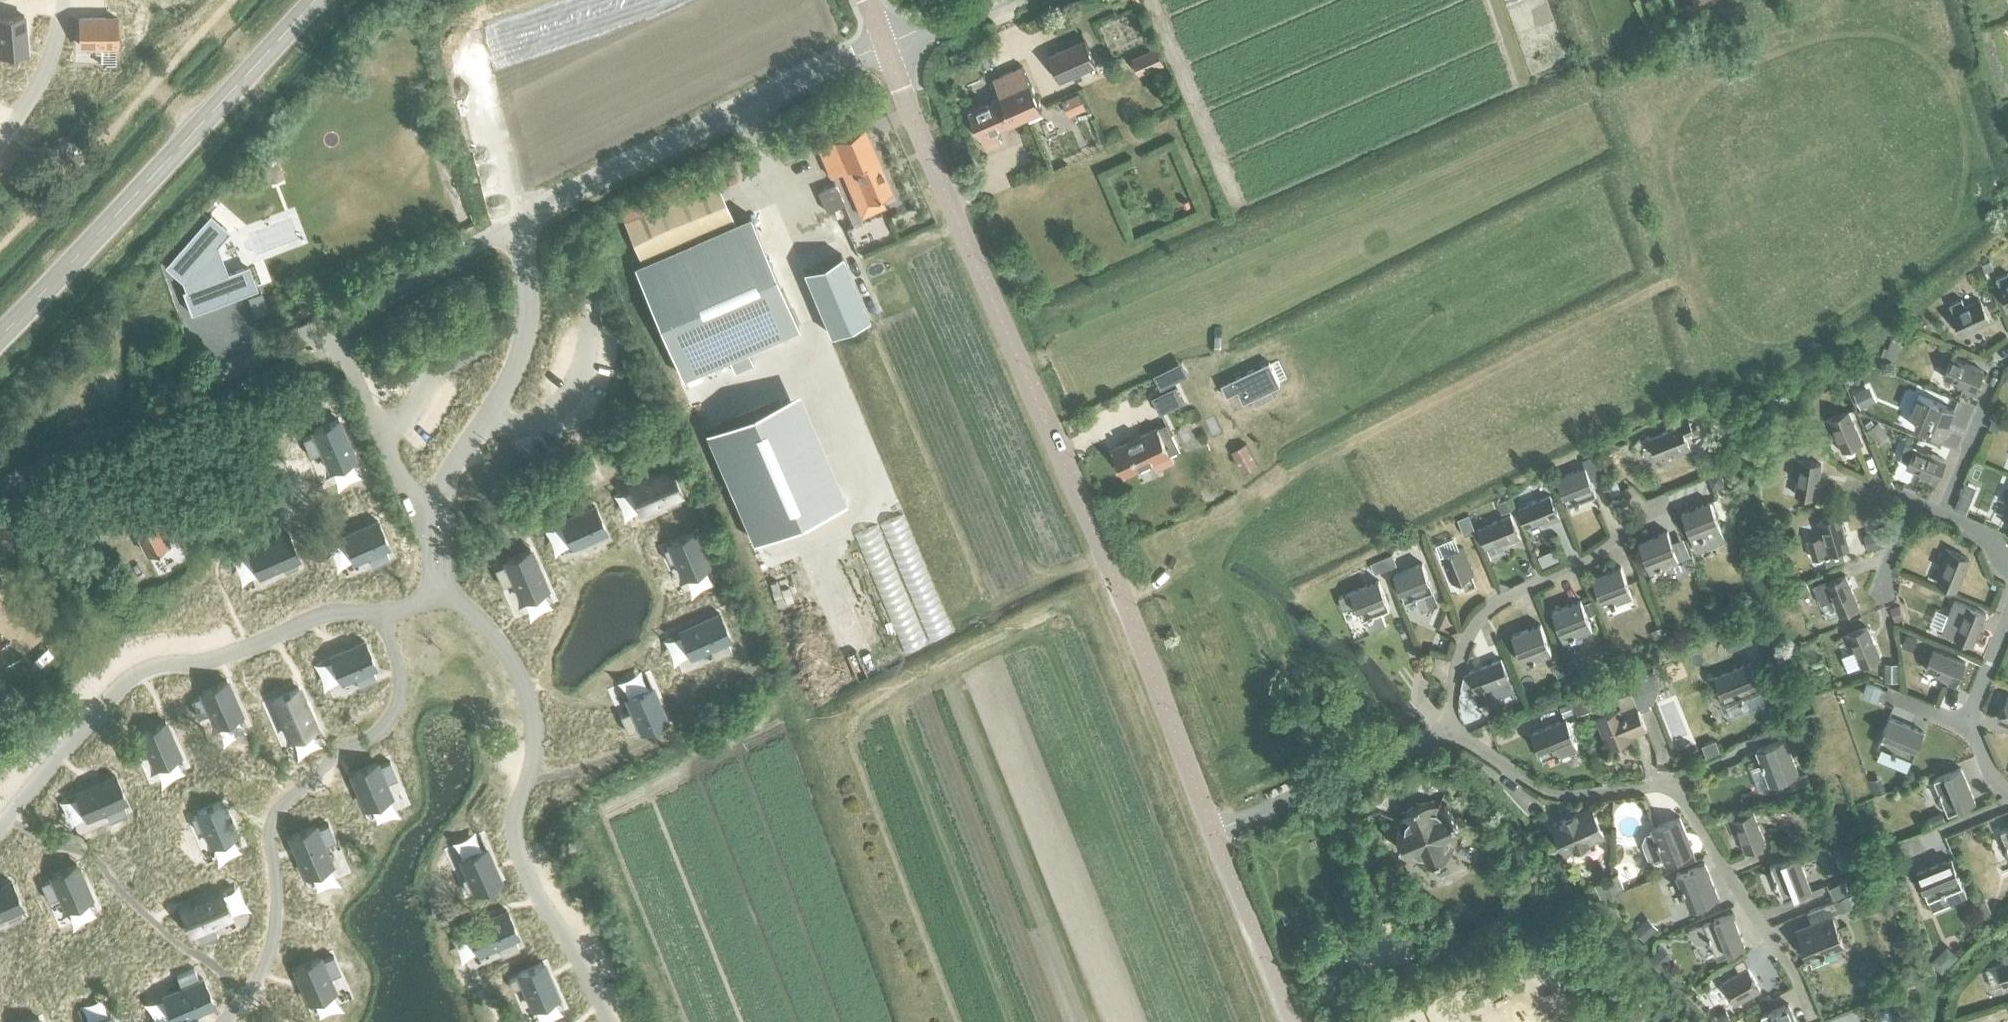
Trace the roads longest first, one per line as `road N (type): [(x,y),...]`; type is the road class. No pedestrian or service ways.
road 1 (unclassified): [(1292,1021),(885,45)]
road 2 (unclassified): [(0,493),(885,45)]
road 3 (tertiary): [(0,333),(315,0)]

